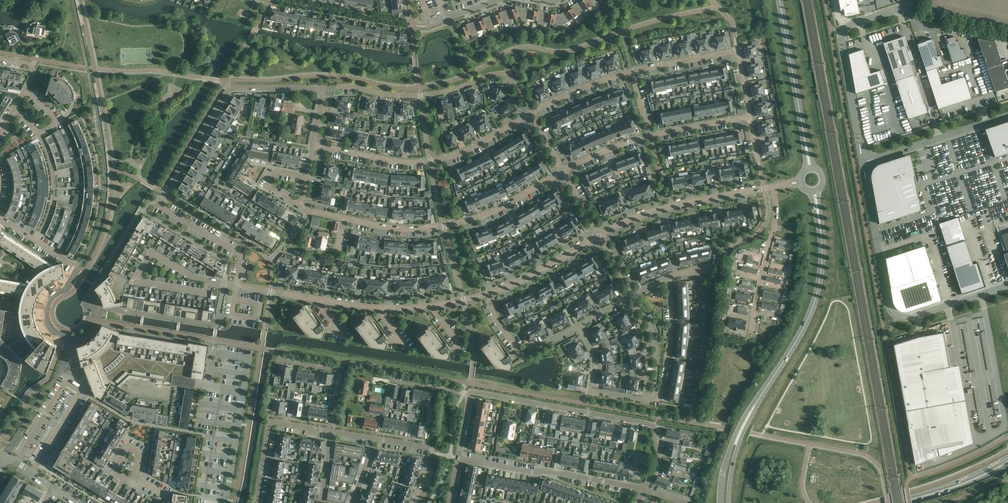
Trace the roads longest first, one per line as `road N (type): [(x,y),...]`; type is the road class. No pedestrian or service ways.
road 1 (residential): [(485,293),(402,308),(236,286),(242,256),(158,205),(229,90),(323,89)]
road 2 (residential): [(302,208),(384,227),(444,227),(511,204),(563,172)]
road 3 (unclassified): [(863,163),(889,310),(897,317),(1007,285)]
road 4 (residential): [(313,146),(431,162),(467,151),(529,114)]
road 5 (residential): [(323,89),(420,95),(496,73),(513,81)]
road 6 (residential): [(458,458),(644,489)]
road 7 (residential): [(470,393),(655,426)]
road 8 (residential): [(763,189),(671,206),(599,237)]
road 9 (tertiary): [(765,389),(812,309),(822,240)]
road 10 (unclassified): [(1007,116),(863,163)]
road 11 (residential): [(751,331),(775,223),(773,187)]
road 12 (residential): [(332,433),(271,424),(257,502)]
road 13 (unclassified): [(845,29),(863,163)]
road 14 (tertiary): [(779,0),(803,131)]
road 15 (residential): [(651,401),(660,401),(668,360),(669,278)]
road 16 (residential): [(599,237),(485,293)]
road 17 (residential): [(651,401),(591,390),(594,360),(580,327)]
road 18 (residential): [(280,359),(340,369),(332,433)]
road 19 (secondary): [(1007,459),(891,502)]
road 20 (tertiary): [(765,389),(733,441),(721,502)]
road 21 (tertiary): [(728,502),(739,443),(765,389)]

